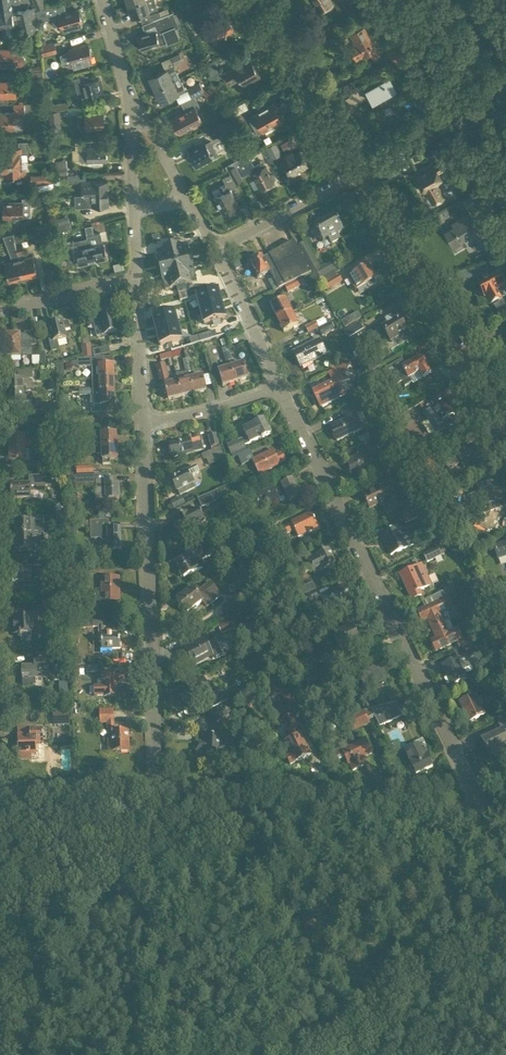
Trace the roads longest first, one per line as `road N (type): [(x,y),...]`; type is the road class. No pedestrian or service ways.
road 1 (residential): [(484,823),(280,386)]
road 2 (residential): [(158,788),(143,420)]
road 3 (residential): [(484,823),(241,790),(158,788)]
road 4 (secondary): [(505,431),(359,172)]
road 5 (secondary): [(359,172),(261,0)]
road 6 (residential): [(215,250),(359,172)]
road 7 (residential): [(158,788),(0,792)]
road 8 (residential): [(280,386),(215,250)]
road 9 (residential): [(143,420),(137,278)]
road 10 (residential): [(143,420),(280,386)]
road 11 (residential): [(0,309),(137,278)]

